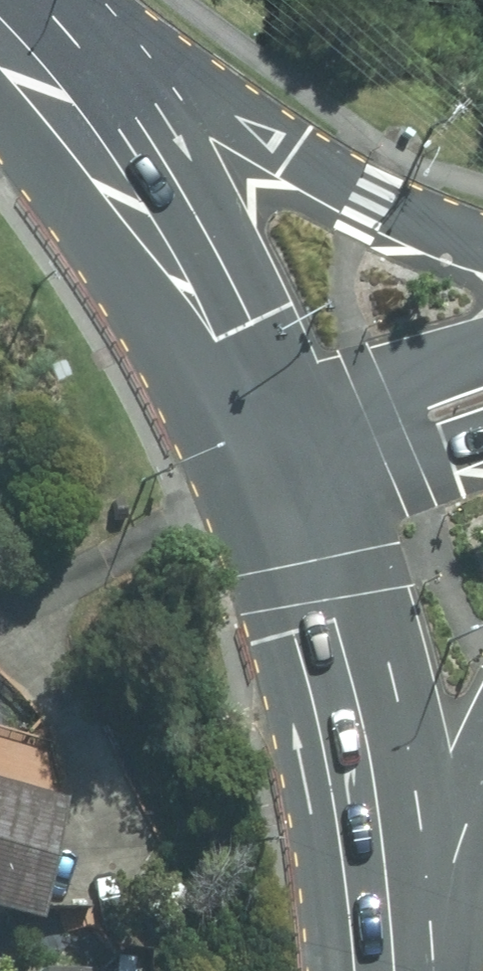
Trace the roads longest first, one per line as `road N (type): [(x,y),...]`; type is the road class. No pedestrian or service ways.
road 1 (primary): [(0,19),(369,198),(482,243)]
road 2 (primary): [(389,970),(359,731),(320,579),(288,497)]
road 3 (primary): [(250,403),(80,118),(0,21)]
road 4 (secondary): [(250,403),(482,346)]
road 5 (secondary): [(482,433),(288,497)]
road 6 (primary): [(482,804),(408,970)]

